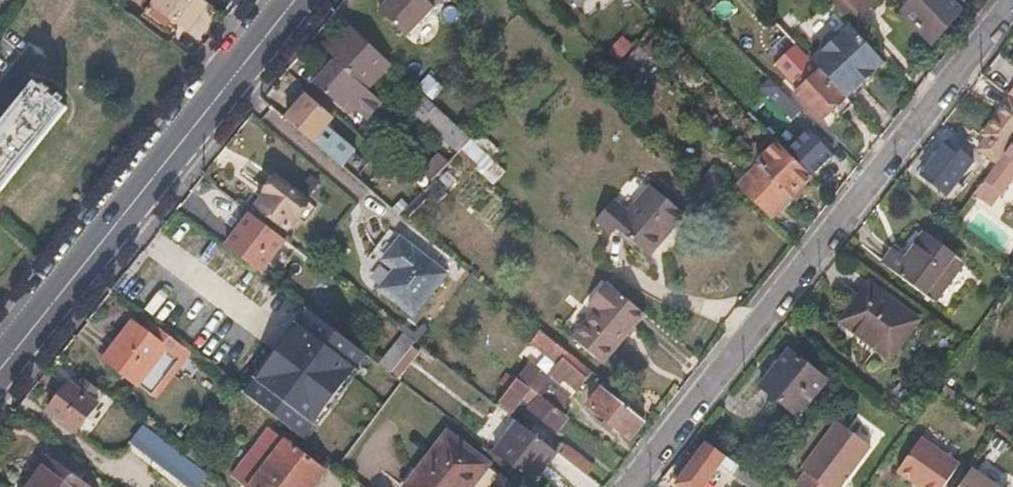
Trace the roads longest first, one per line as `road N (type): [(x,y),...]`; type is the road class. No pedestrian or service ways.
road 1 (residential): [(631,486),(1012,5)]
road 2 (tertiary): [(292,0),(0,366)]

